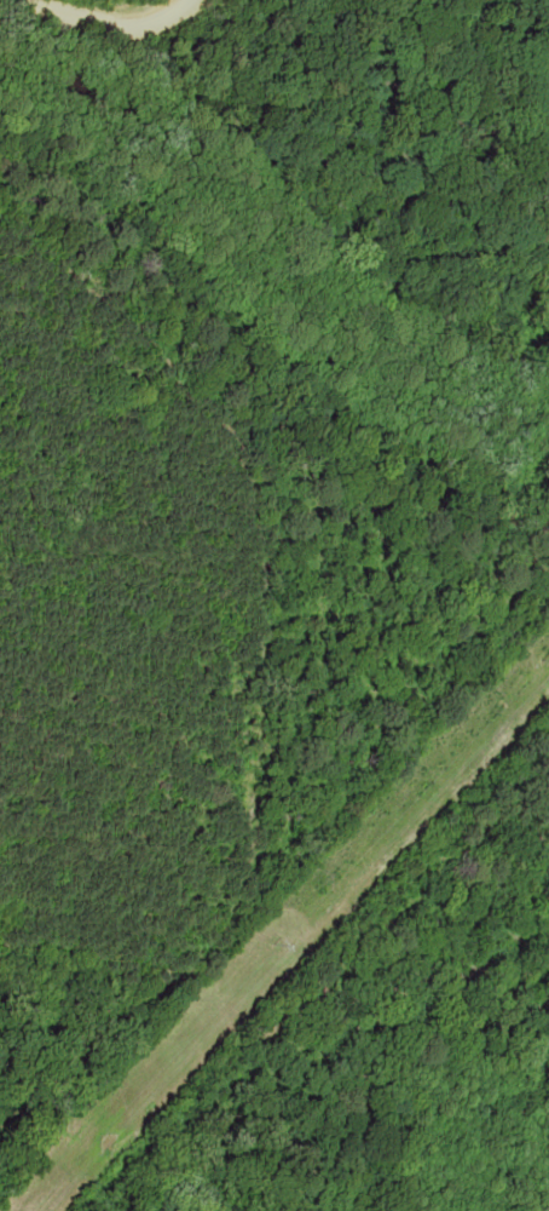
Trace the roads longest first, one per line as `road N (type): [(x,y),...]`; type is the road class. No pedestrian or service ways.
road 1 (residential): [(23,0),(127,29),(157,24),(192,0)]

